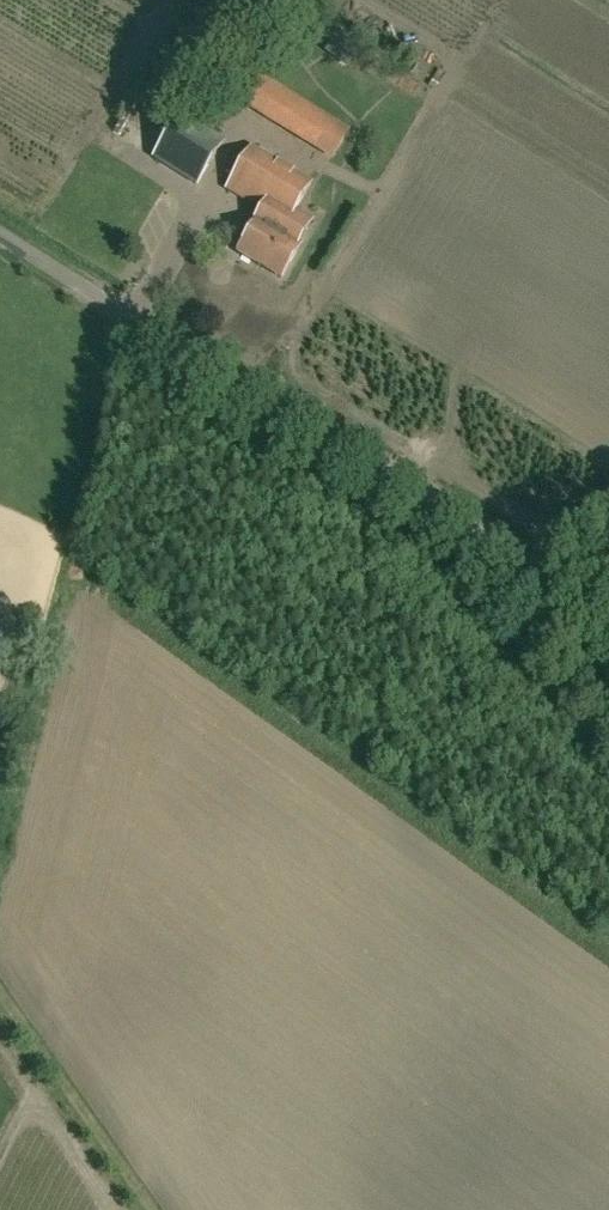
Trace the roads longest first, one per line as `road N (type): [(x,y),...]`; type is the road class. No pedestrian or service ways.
road 1 (unclassified): [(608,704),(496,551),(0,238)]
road 2 (unclassified): [(158,1209),(0,978)]

